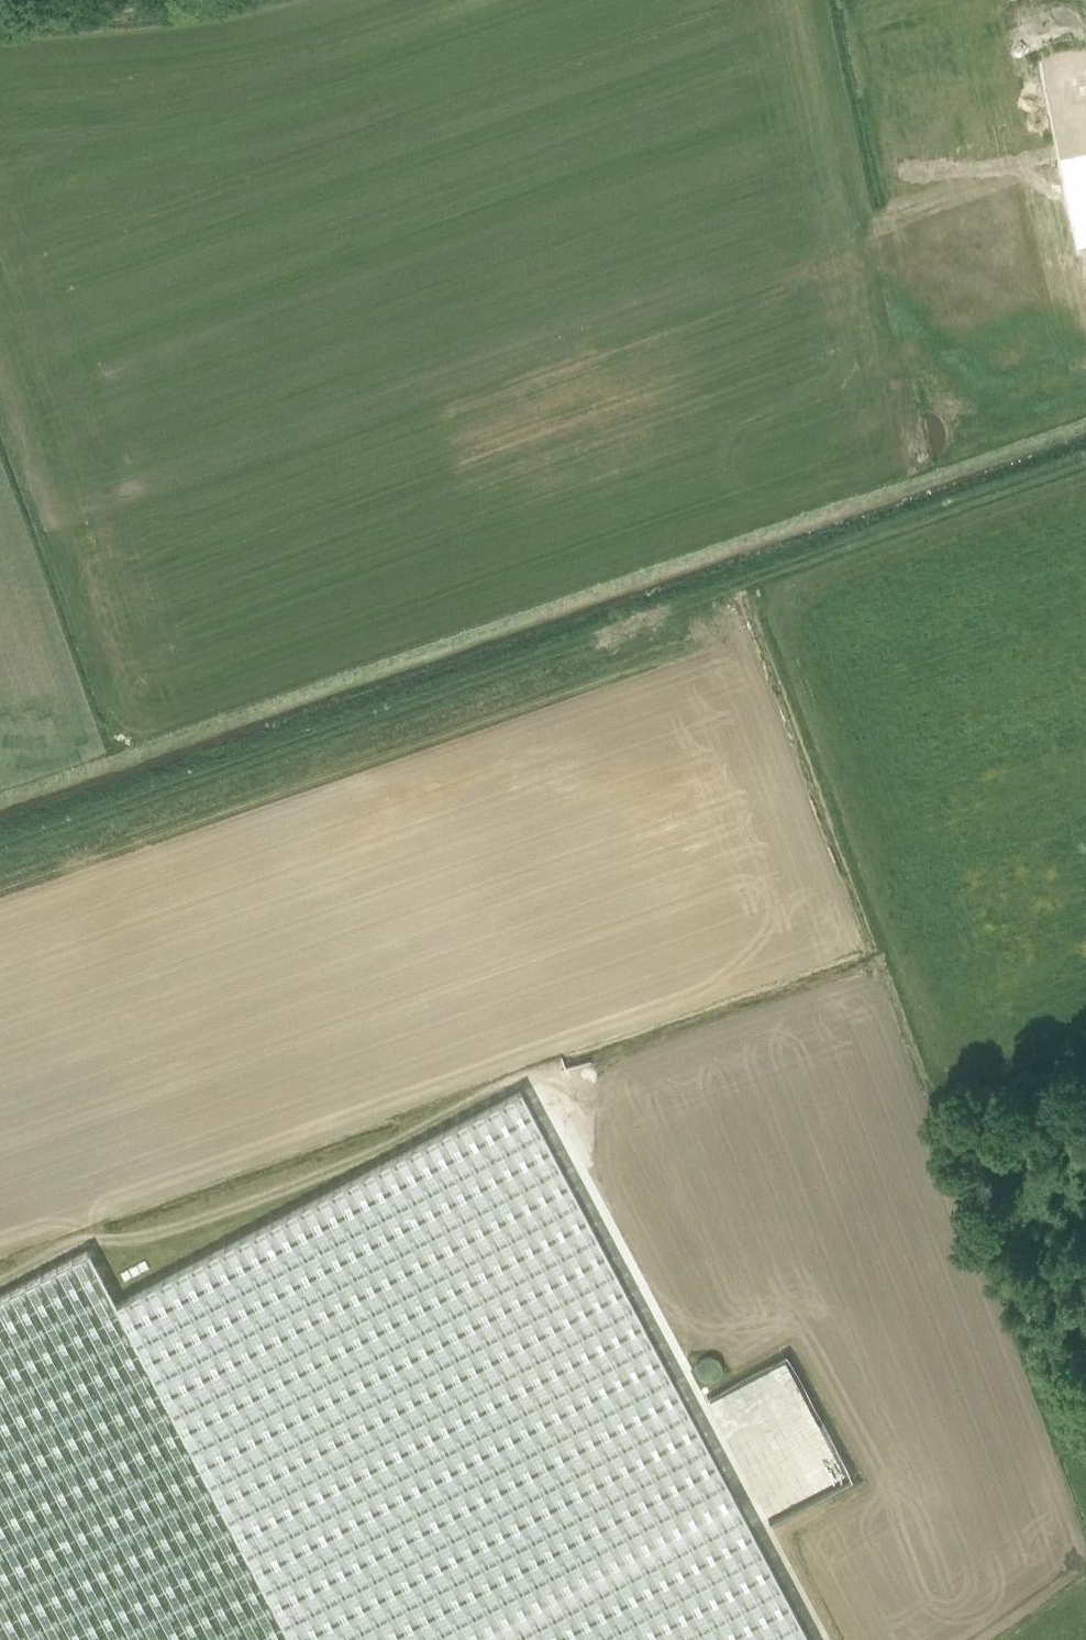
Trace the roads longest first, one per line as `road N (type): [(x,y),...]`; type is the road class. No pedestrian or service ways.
road 1 (unclassified): [(0,6),(124,0)]

